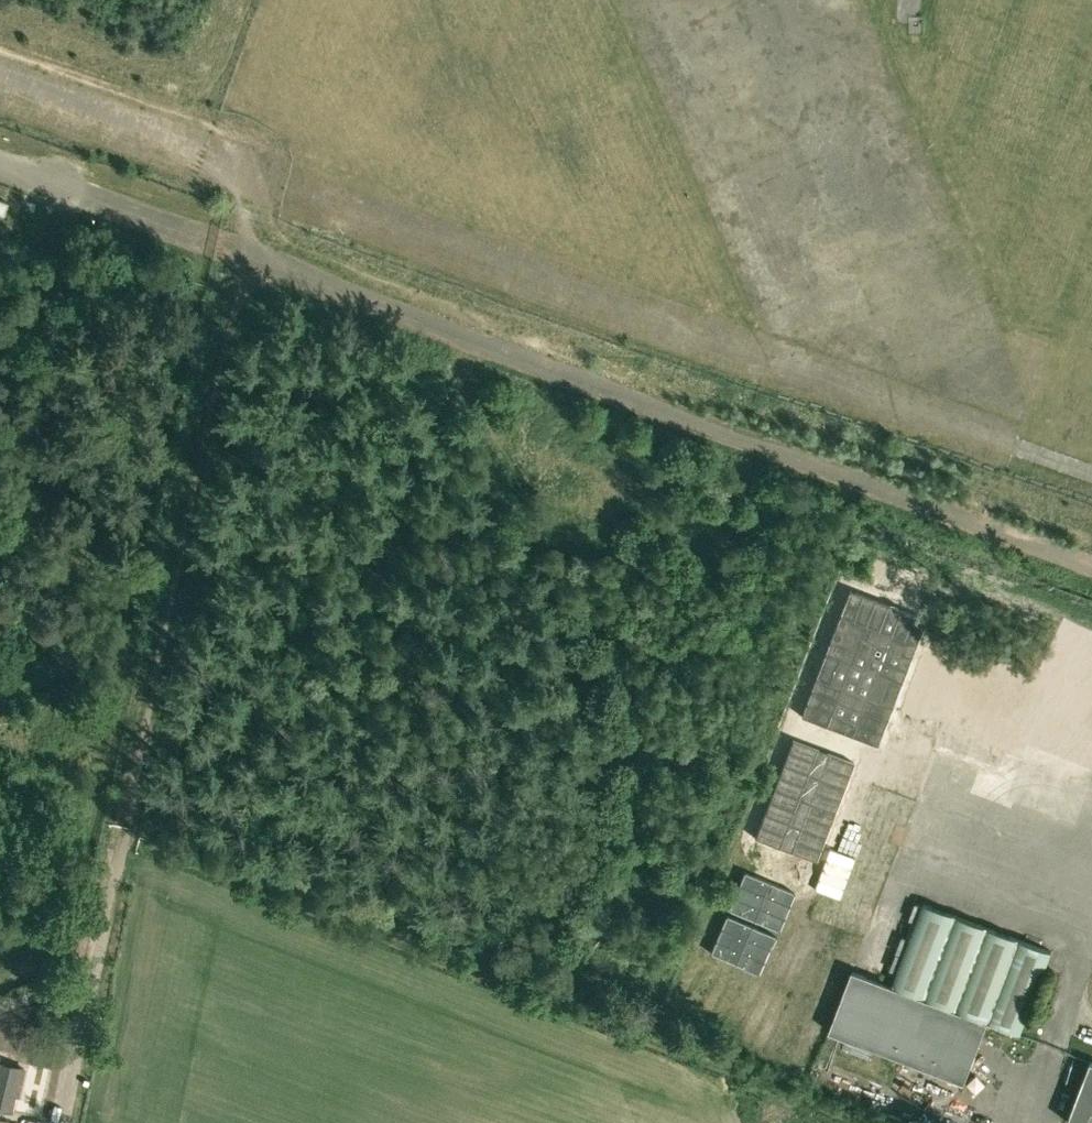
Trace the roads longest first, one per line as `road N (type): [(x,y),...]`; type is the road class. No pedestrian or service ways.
road 1 (unclassified): [(49,1122),(146,636)]
road 2 (unclassified): [(956,1122),(787,1059)]

